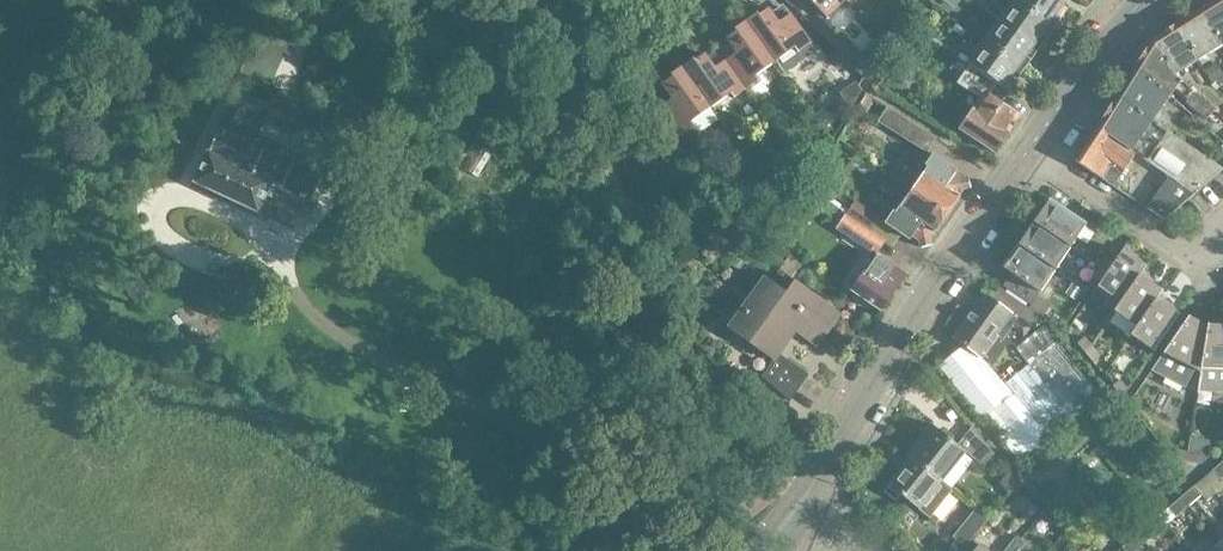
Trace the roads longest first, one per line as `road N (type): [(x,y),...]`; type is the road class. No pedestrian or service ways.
road 1 (tertiary): [(803,493),(889,346),(1026,147)]
road 2 (residential): [(1222,235),(1201,255),(1084,195),(1026,147)]
road 3 (tertiary): [(1026,147),(1145,0)]

